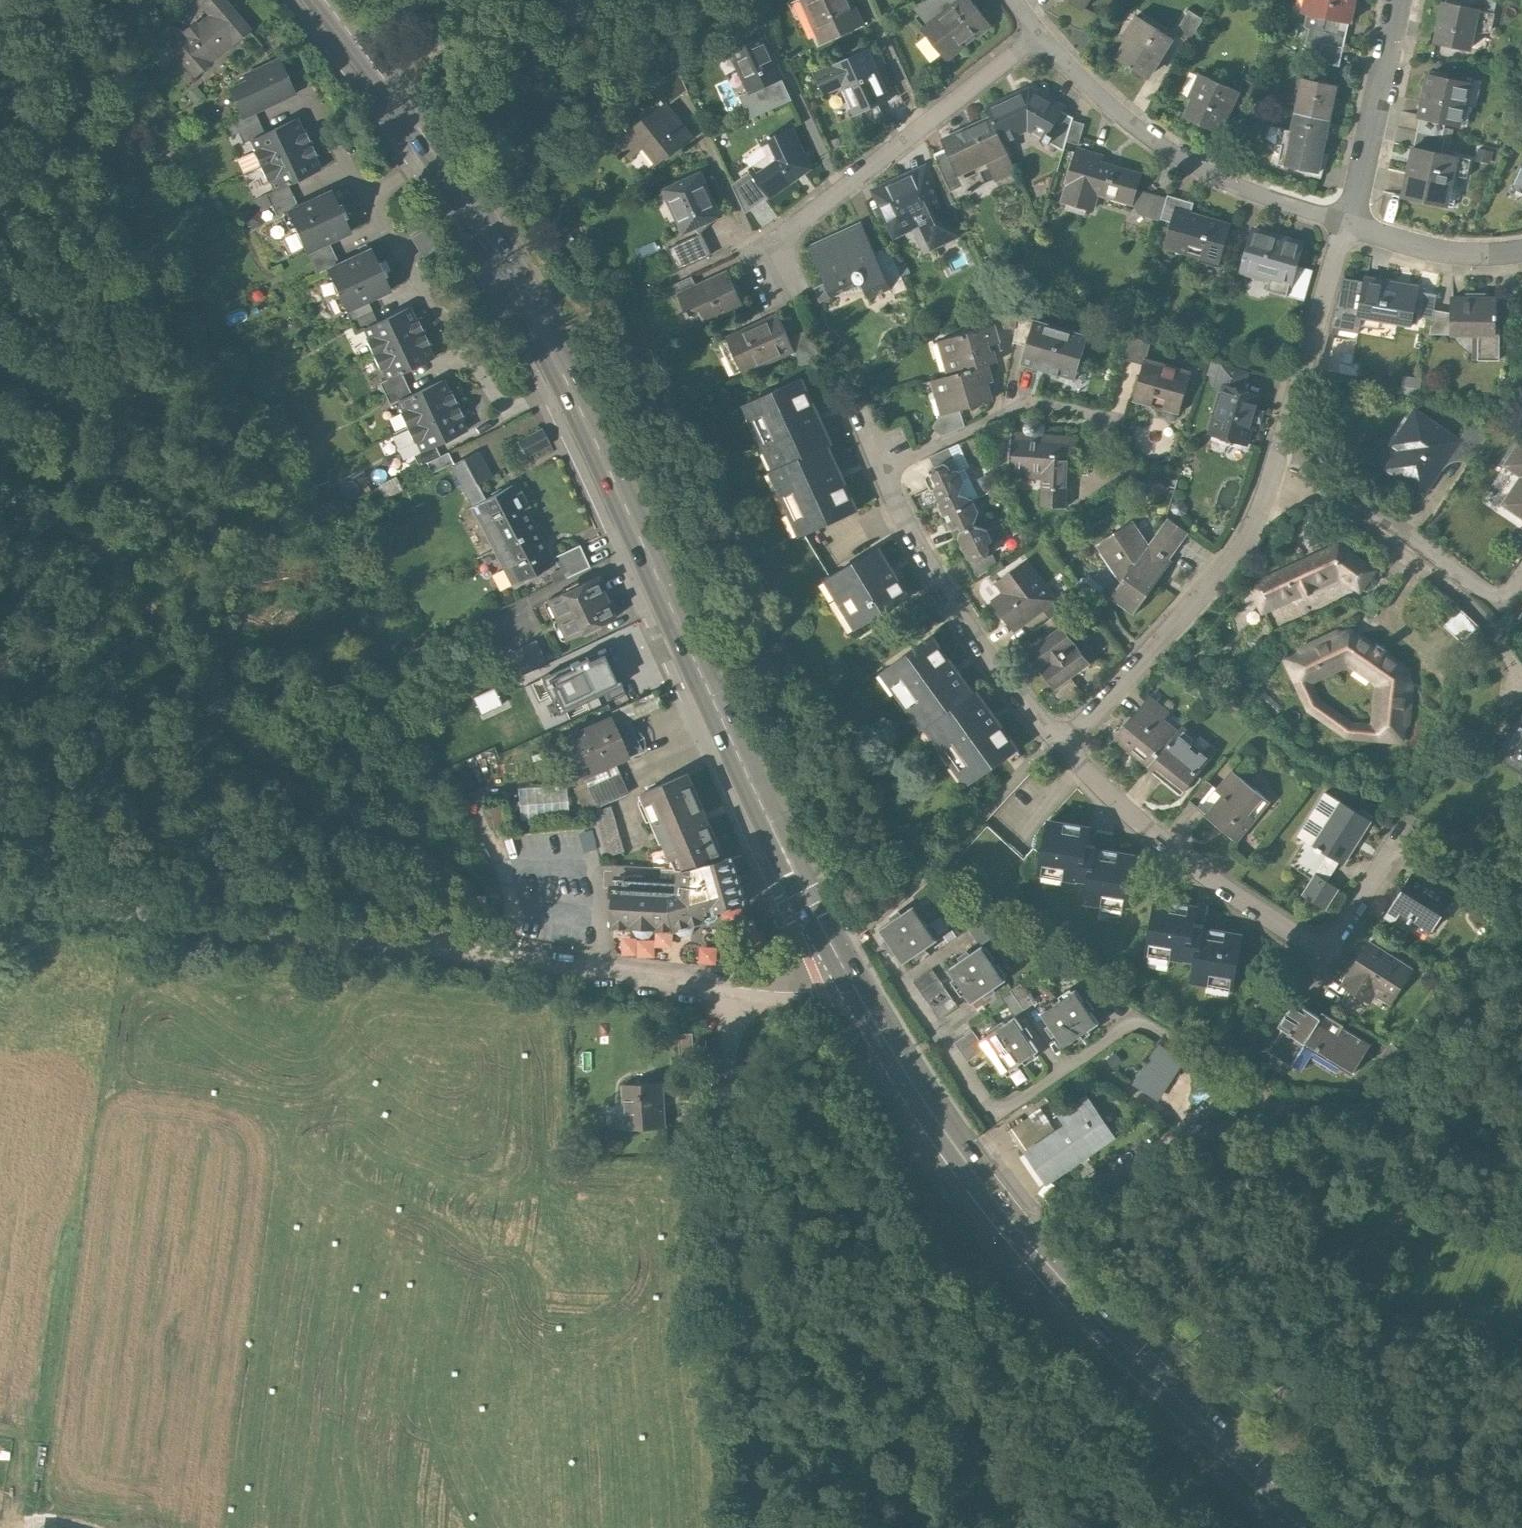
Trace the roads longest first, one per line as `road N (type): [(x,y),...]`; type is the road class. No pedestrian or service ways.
road 1 (primary): [(324,0),(434,152),(545,340),(835,952)]
road 2 (residential): [(0,905),(772,985),(800,980),(835,952)]
road 3 (primary): [(835,952),(922,1098),(1018,1233),(1207,1427),(1326,1527)]
road 4 (residential): [(1057,742),(1207,589),(1282,462),(1347,222)]
road 5 (residential): [(1057,742),(1180,862),(1326,968),(1387,881)]
road 6 (residential): [(1039,32),(1171,150),(1239,187),(1347,222)]
road 7 (residential): [(1039,32),(766,239)]
road 8 (residential): [(881,465),(952,609),(1057,742)]
road 9 (residential): [(881,465),(1040,402),(1117,419)]
road 10 (residential): [(1347,222),(1401,0)]
road 11 (residential): [(1347,222),(1463,254),(1521,248)]

